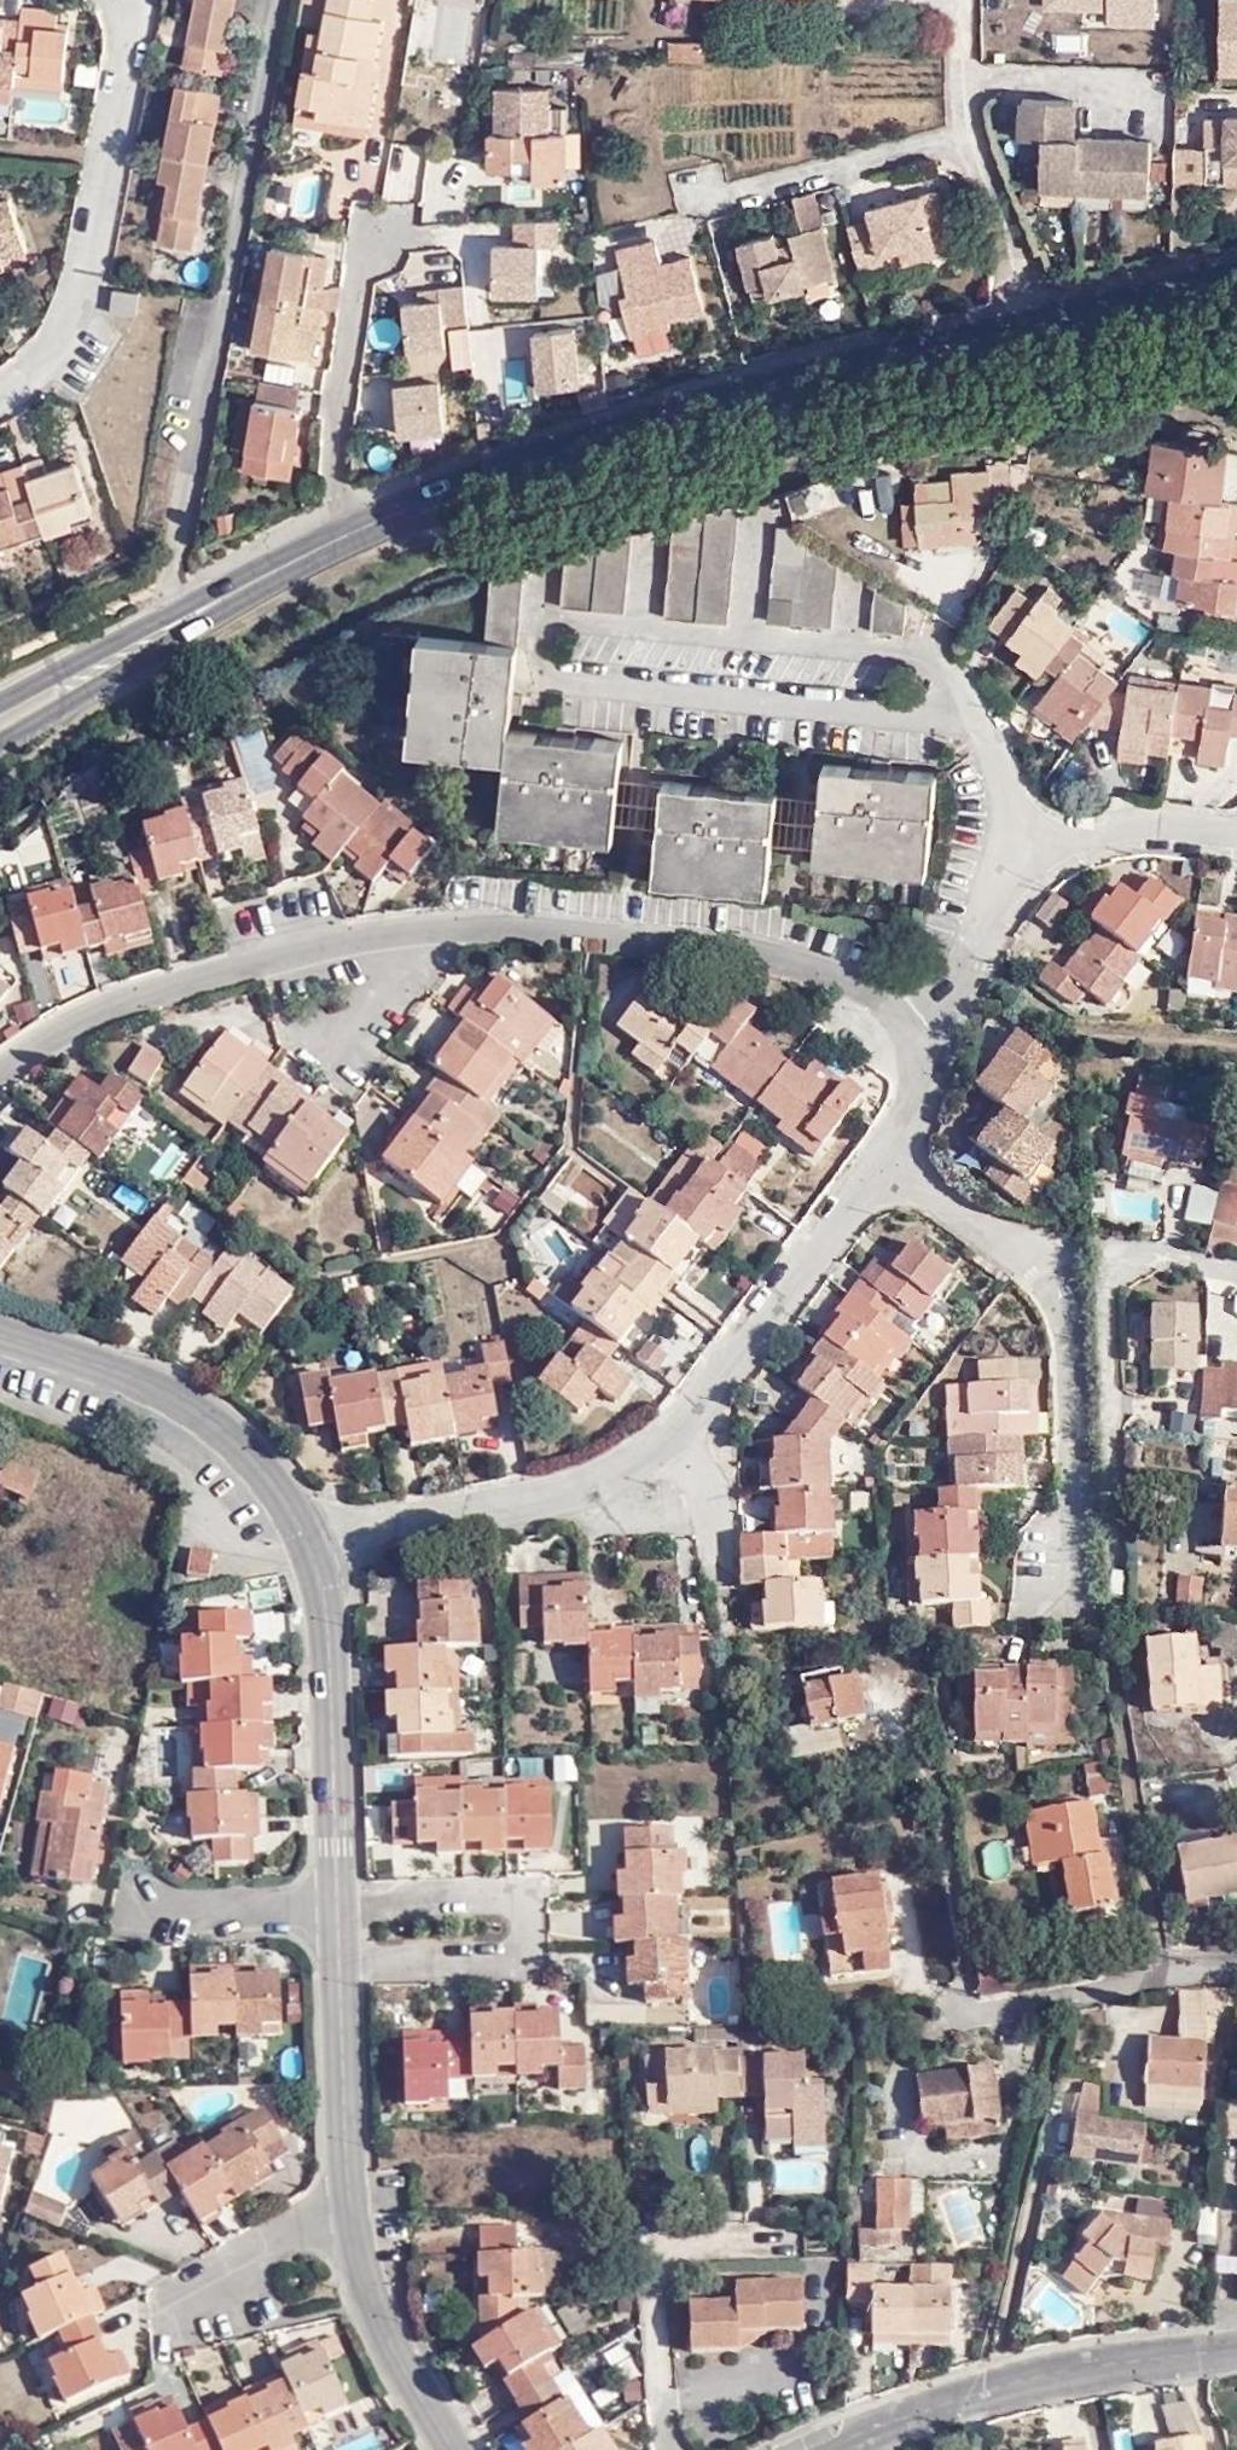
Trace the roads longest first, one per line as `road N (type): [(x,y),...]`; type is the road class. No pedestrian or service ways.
road 1 (secondary): [(1236,278),(1038,325),(468,486),(374,521),(257,580)]
road 2 (residential): [(0,1069),(93,1018),(174,988),(385,933),(461,924),(732,939),(827,962),(875,985),(912,1031)]
road 3 (residential): [(325,1563),(364,2256),(404,2354),(463,2449)]
road 4 (residential): [(325,1563),(414,1519),(616,1475),(675,1439),(911,1125),(922,1069),(912,1031)]
road 5 (residential): [(912,1031),(965,979),(1016,864),(1020,831),(1236,837)]
road 6 (residential): [(130,0),(136,8),(73,327),(0,390)]
road 7 (tertiary): [(1236,2345),(1089,2365),(962,2395),(828,2449)]
road 8 (residential): [(0,1338),(163,1392),(209,1419),(283,1485),(325,1563)]
road 9 (secondary): [(0,747),(197,631),(257,580)]
road 10 (residential): [(951,2013),(1166,1969),(1236,1963)]
road 11 (secondary): [(257,580),(183,605),(0,703)]
road 12 (residential): [(1116,1409),(1110,1302),(1129,1261),(1178,1257),(1236,1271)]

